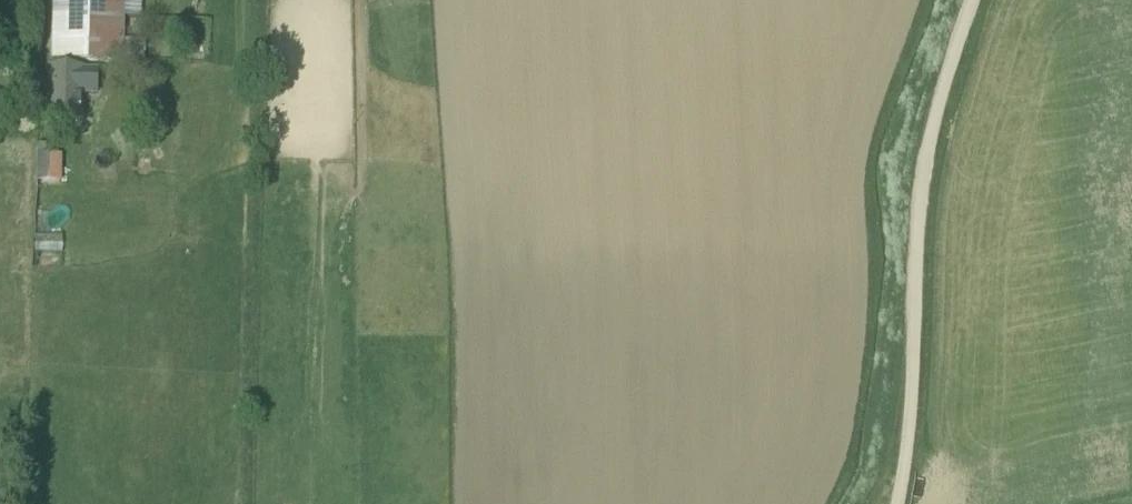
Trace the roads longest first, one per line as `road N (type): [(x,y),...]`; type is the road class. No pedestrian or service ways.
road 1 (track): [(974,0),(920,183),(898,503)]

